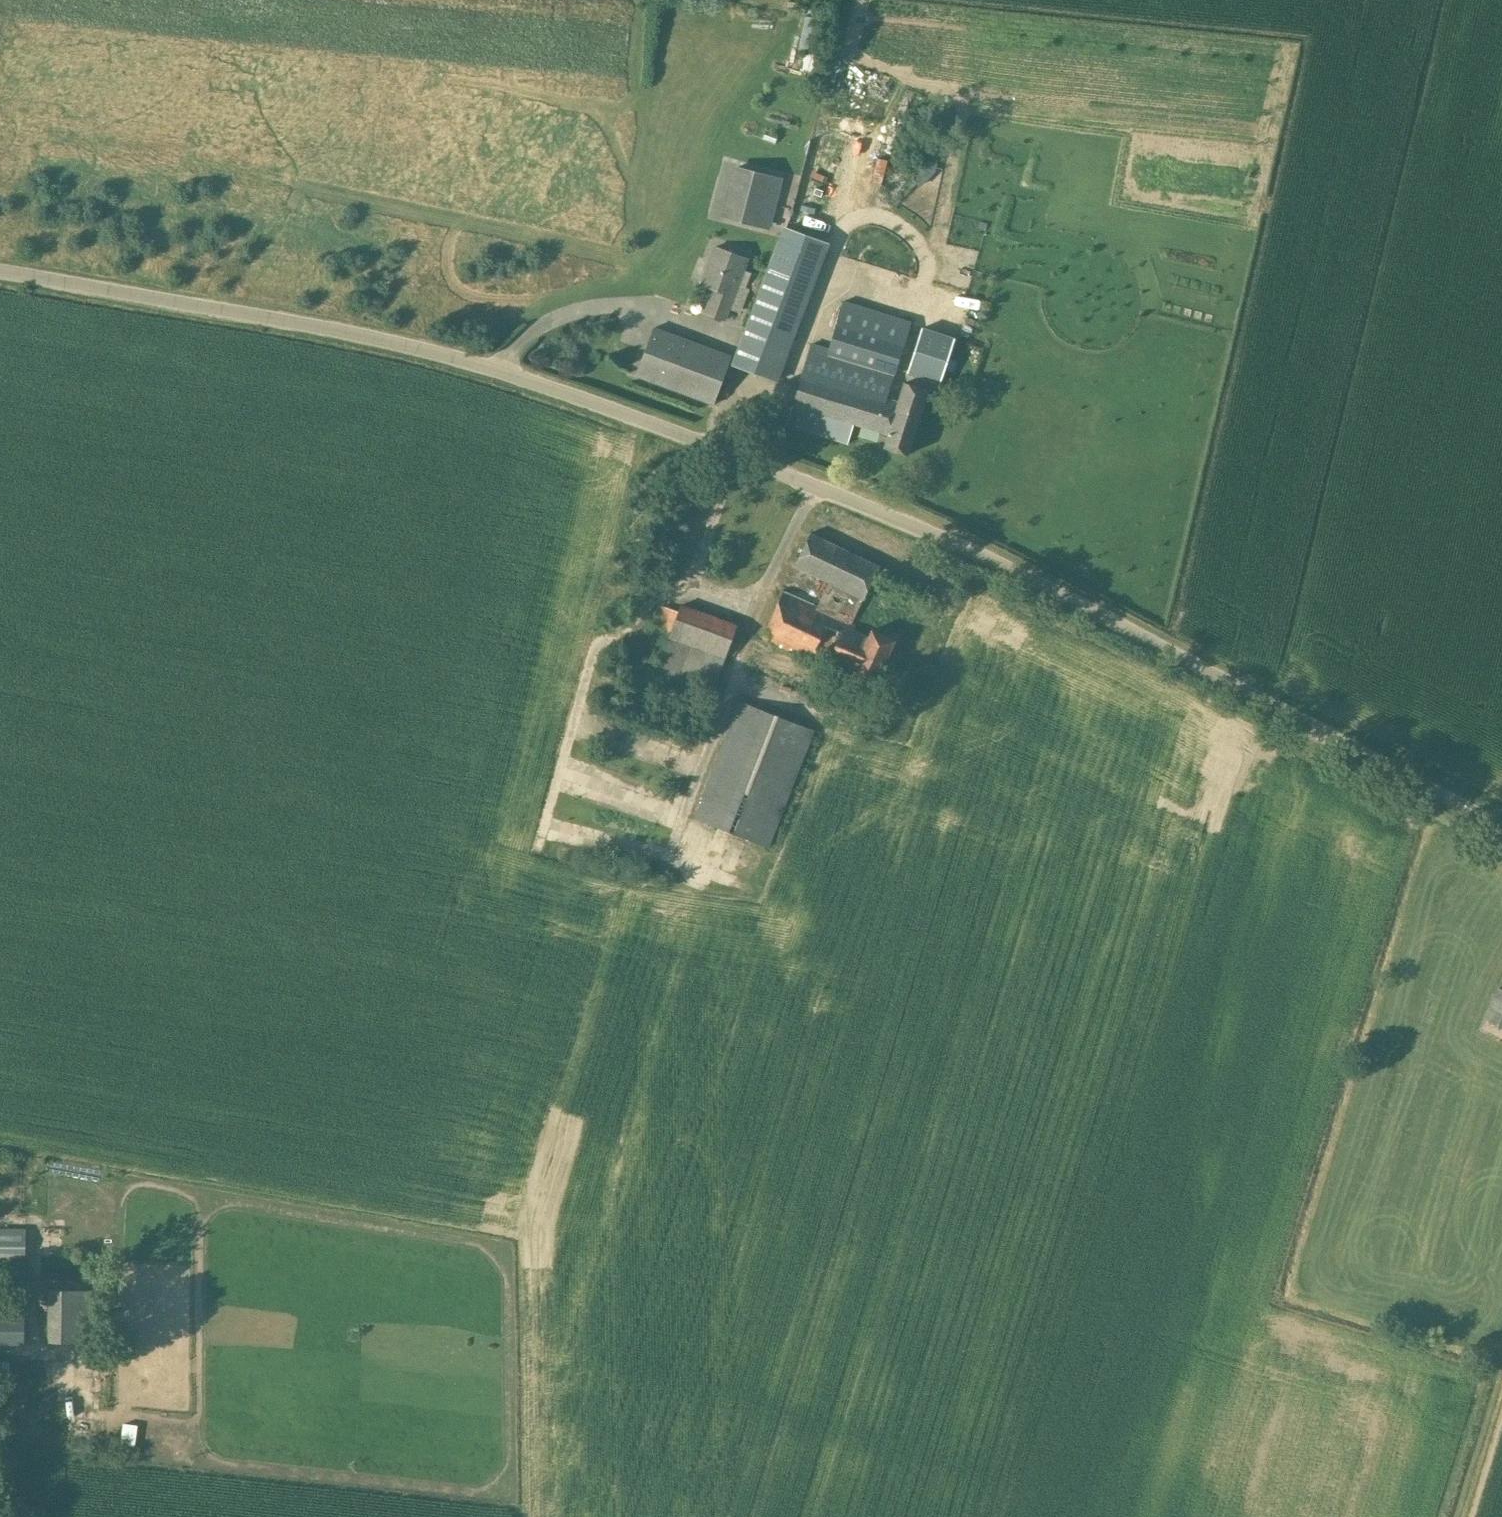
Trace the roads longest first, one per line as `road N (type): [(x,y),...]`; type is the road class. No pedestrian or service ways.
road 1 (unclassified): [(1501,829),(1031,582),(865,503),(690,436),(424,348),(0,270)]

